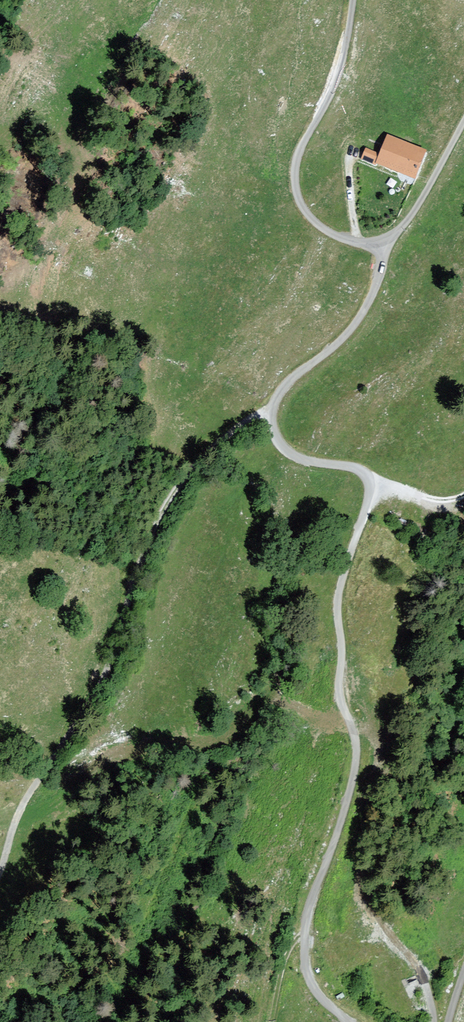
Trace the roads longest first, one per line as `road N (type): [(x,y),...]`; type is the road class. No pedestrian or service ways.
road 1 (unclassified): [(349,1021),(309,981),(304,935),(363,775),(363,745),(343,699),(338,606),(370,486),(360,469),(302,458),(274,437),(271,416),(291,378),(349,329),(374,290),(383,242)]
road 2 (unclassified): [(133,581),(103,690),(29,794),(0,875)]
road 3 (unclassified): [(383,242),(359,244),(319,225),(295,183),(302,148),(341,68),(353,0)]
road 4 (track): [(271,416),(249,419),(210,447),(156,523),(133,581)]
road 5 (unclassified): [(463,125),(402,228),(383,242)]

